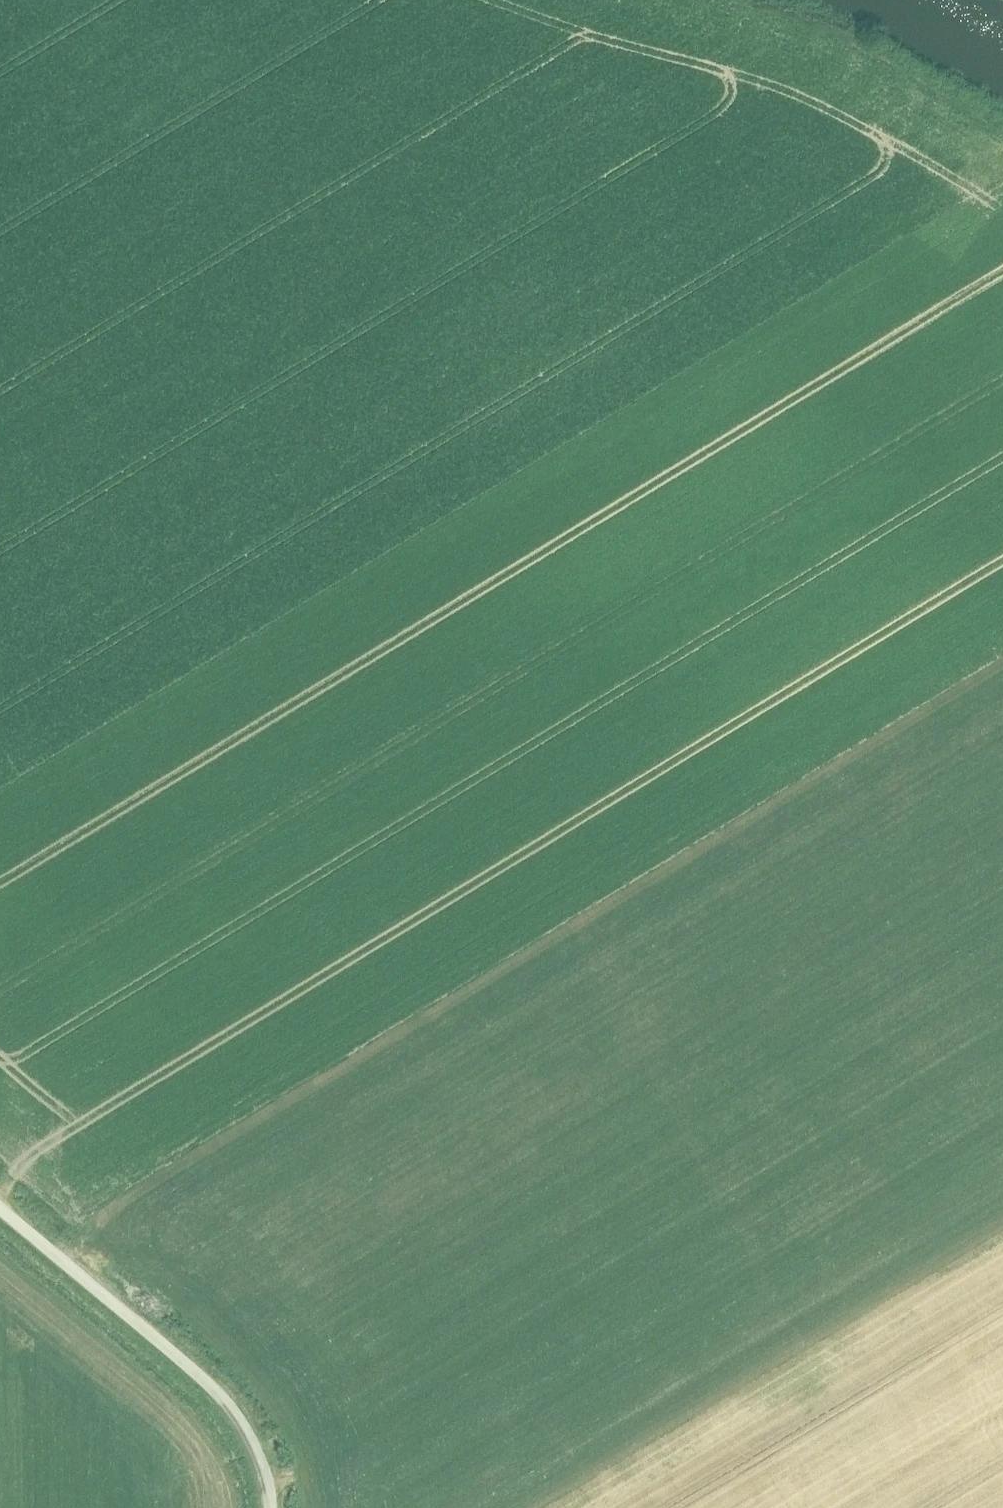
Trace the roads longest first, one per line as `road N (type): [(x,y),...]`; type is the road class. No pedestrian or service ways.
road 1 (unclassified): [(271,1507),(249,1438),(230,1407),(0,1207)]

